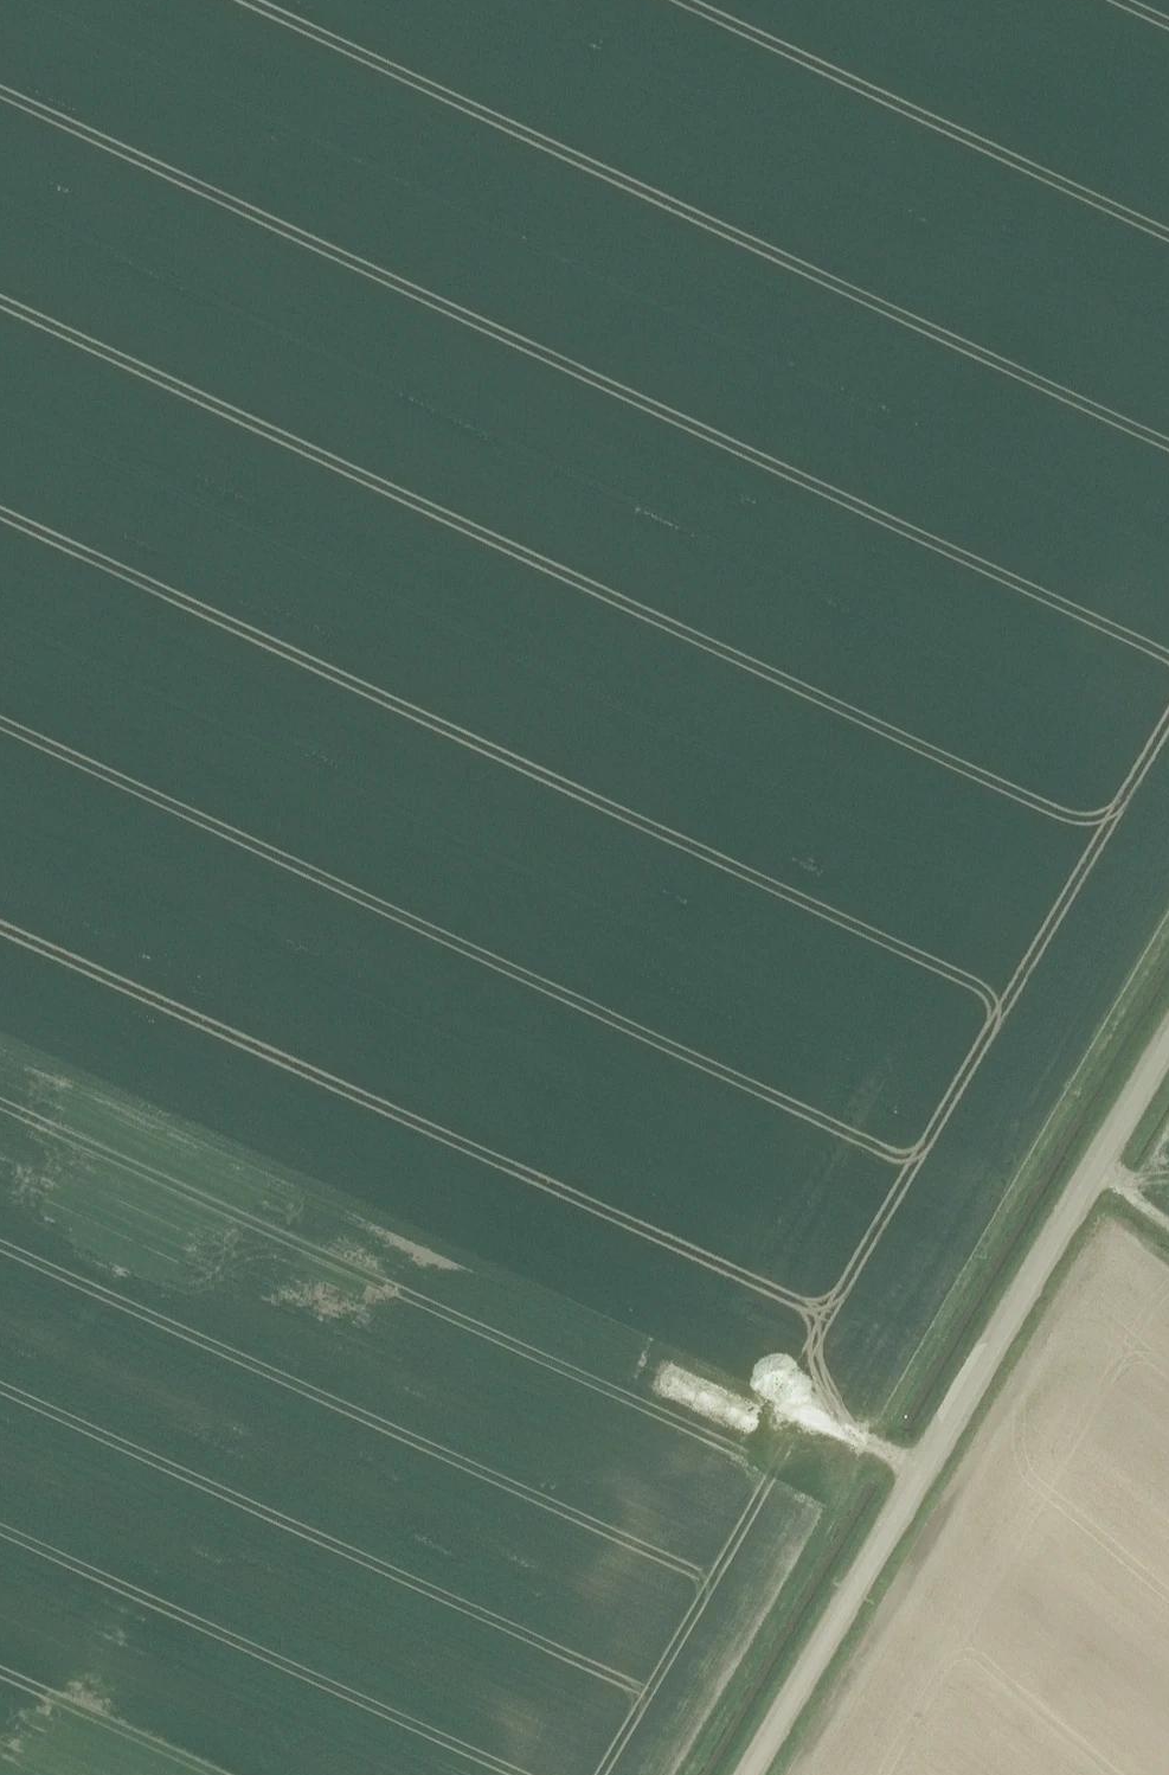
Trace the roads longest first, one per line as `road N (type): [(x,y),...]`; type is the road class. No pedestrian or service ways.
road 1 (unclassified): [(749,1774),(1168,1038)]

